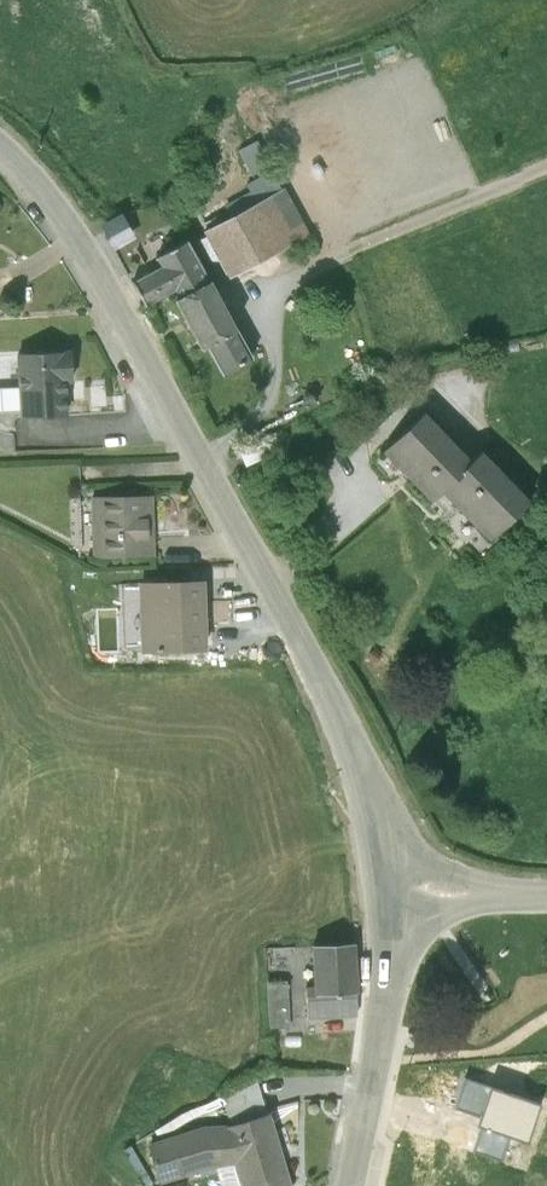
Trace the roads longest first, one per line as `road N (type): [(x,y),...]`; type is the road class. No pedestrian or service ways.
road 1 (tertiary): [(393,857),(361,768),(275,598),(59,217),(0,142)]
road 2 (tertiary): [(339,1185),(393,913)]

